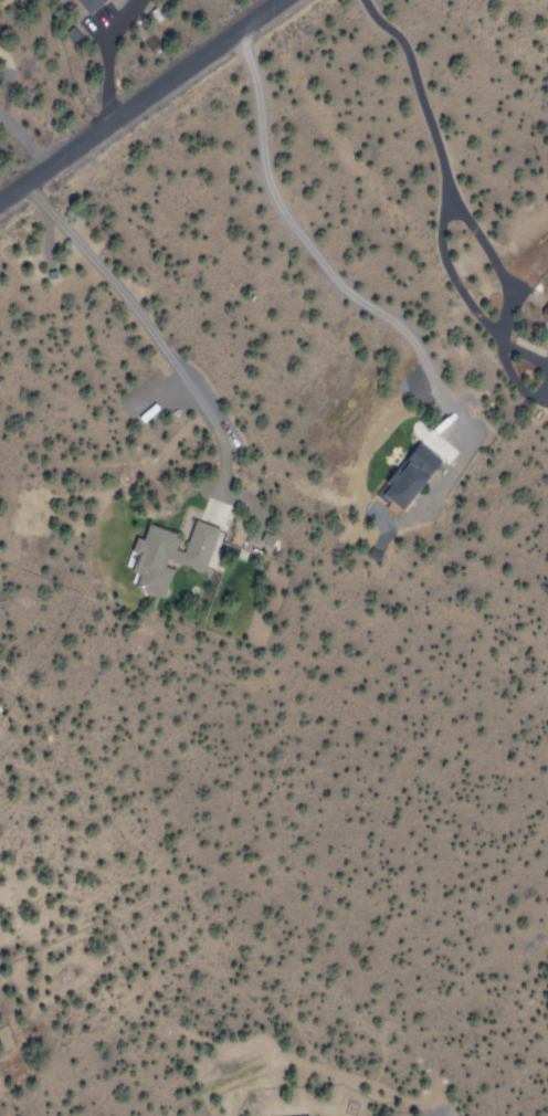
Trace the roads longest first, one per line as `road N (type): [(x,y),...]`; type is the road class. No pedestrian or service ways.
road 1 (residential): [(0,202),(284,0)]

